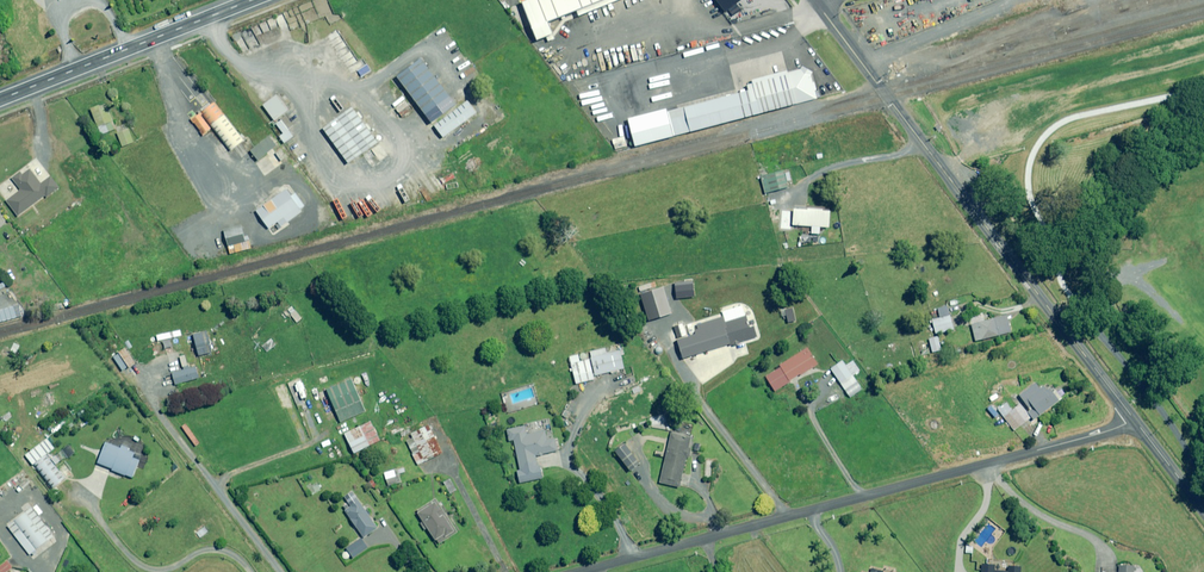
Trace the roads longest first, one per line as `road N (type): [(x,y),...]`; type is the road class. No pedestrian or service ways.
road 1 (residential): [(586,571),(1135,419)]
road 2 (unclassified): [(814,0),(1135,419)]
road 3 (primary): [(0,100),(252,0)]

